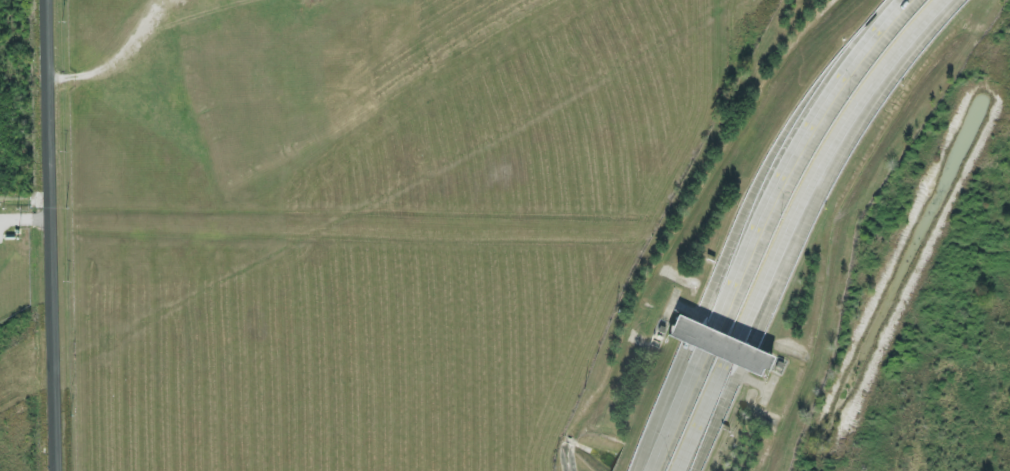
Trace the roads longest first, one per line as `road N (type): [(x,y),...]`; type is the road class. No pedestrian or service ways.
road 1 (residential): [(44,0),(53,470)]
road 2 (motorway): [(735,339),(807,179),(895,44),(934,0)]
road 3 (motorway): [(899,0),(785,161),(710,328)]
road 4 (motorway): [(700,350),(649,470)]
road 5 (motorway): [(676,470),(725,361)]

